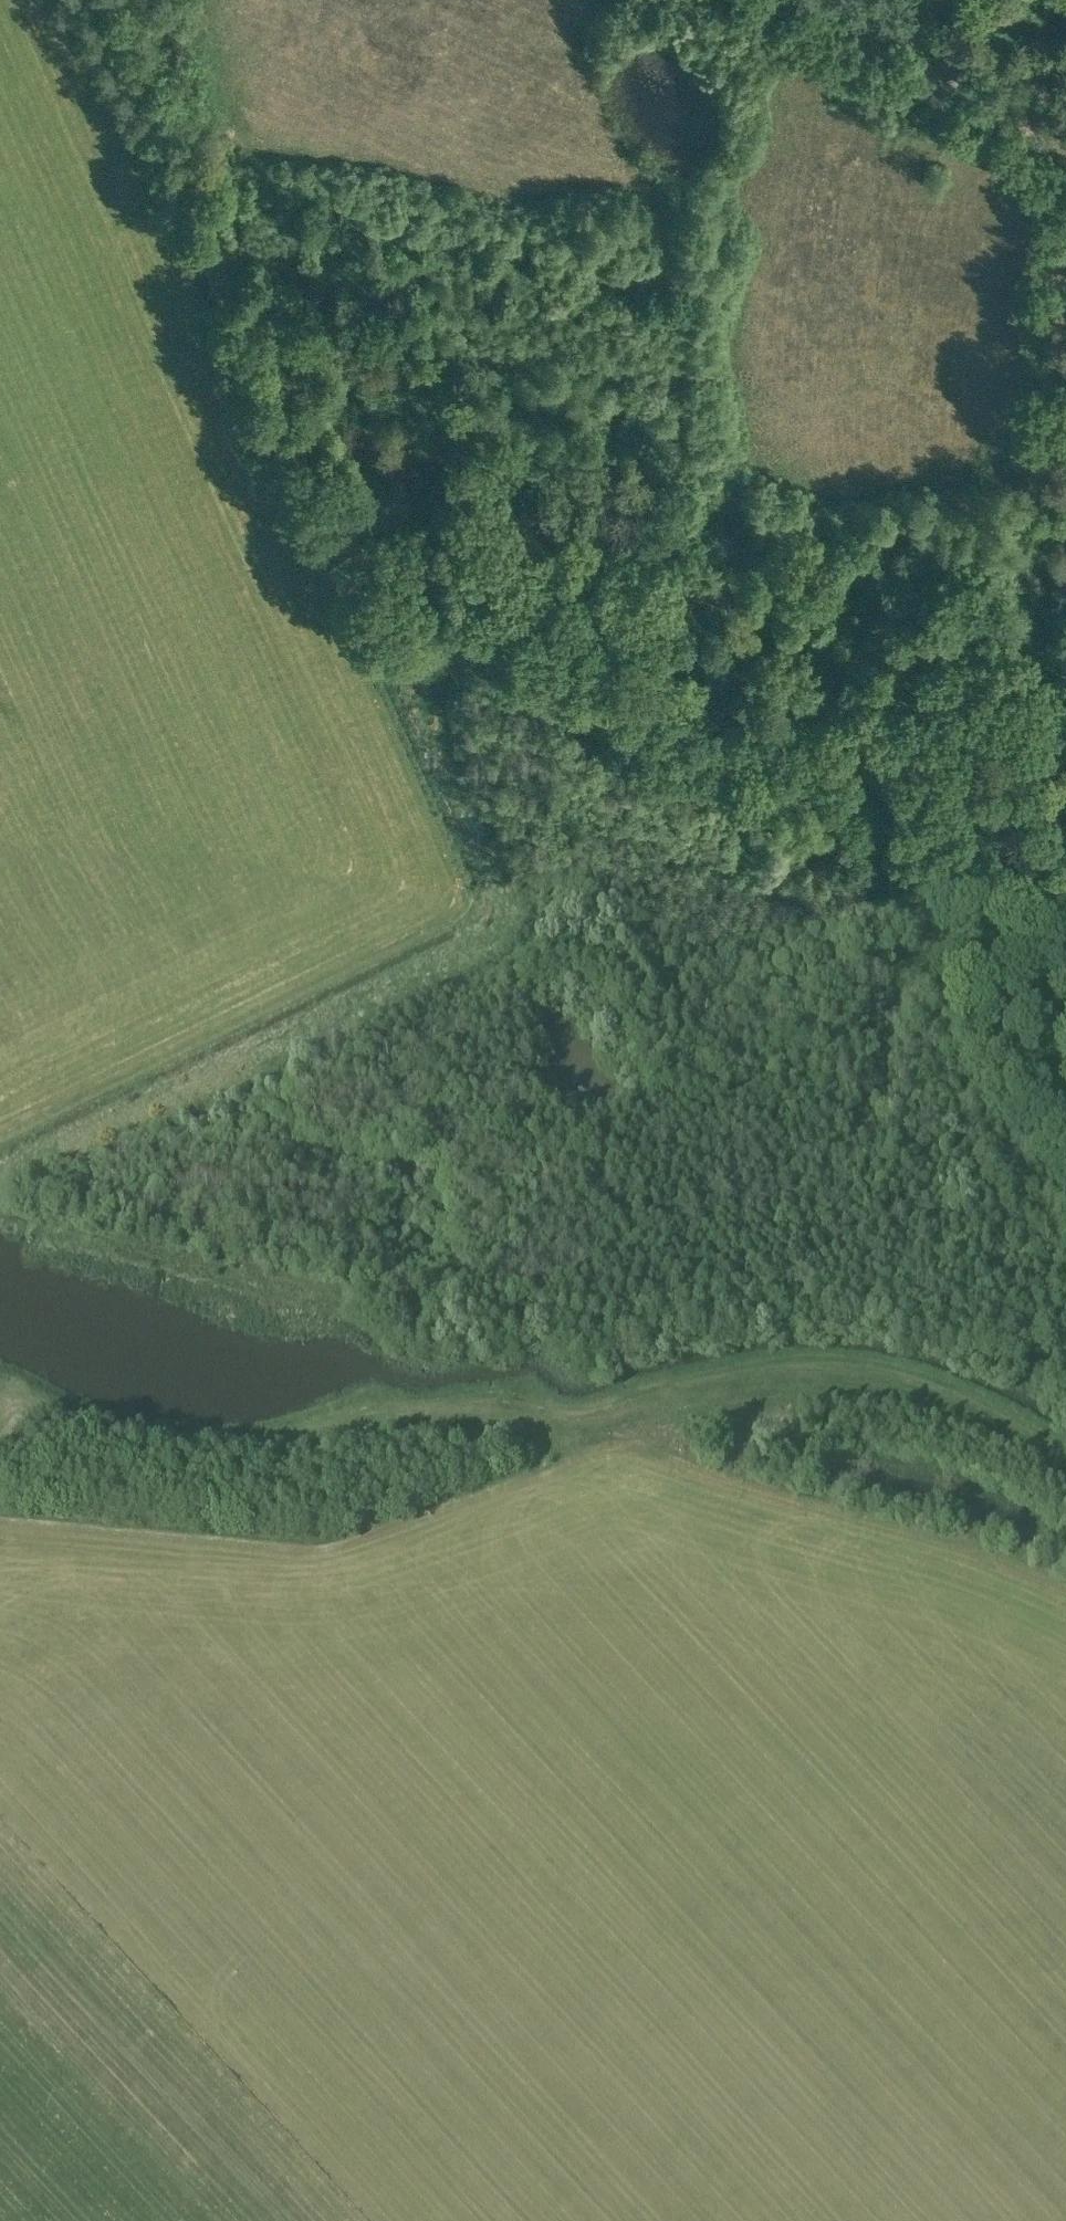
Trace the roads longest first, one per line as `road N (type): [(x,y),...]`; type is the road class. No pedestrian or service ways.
road 1 (track): [(0,1404),(236,1431),(468,1426),(955,1549),(1065,1603)]
road 2 (track): [(869,40),(1065,150)]

